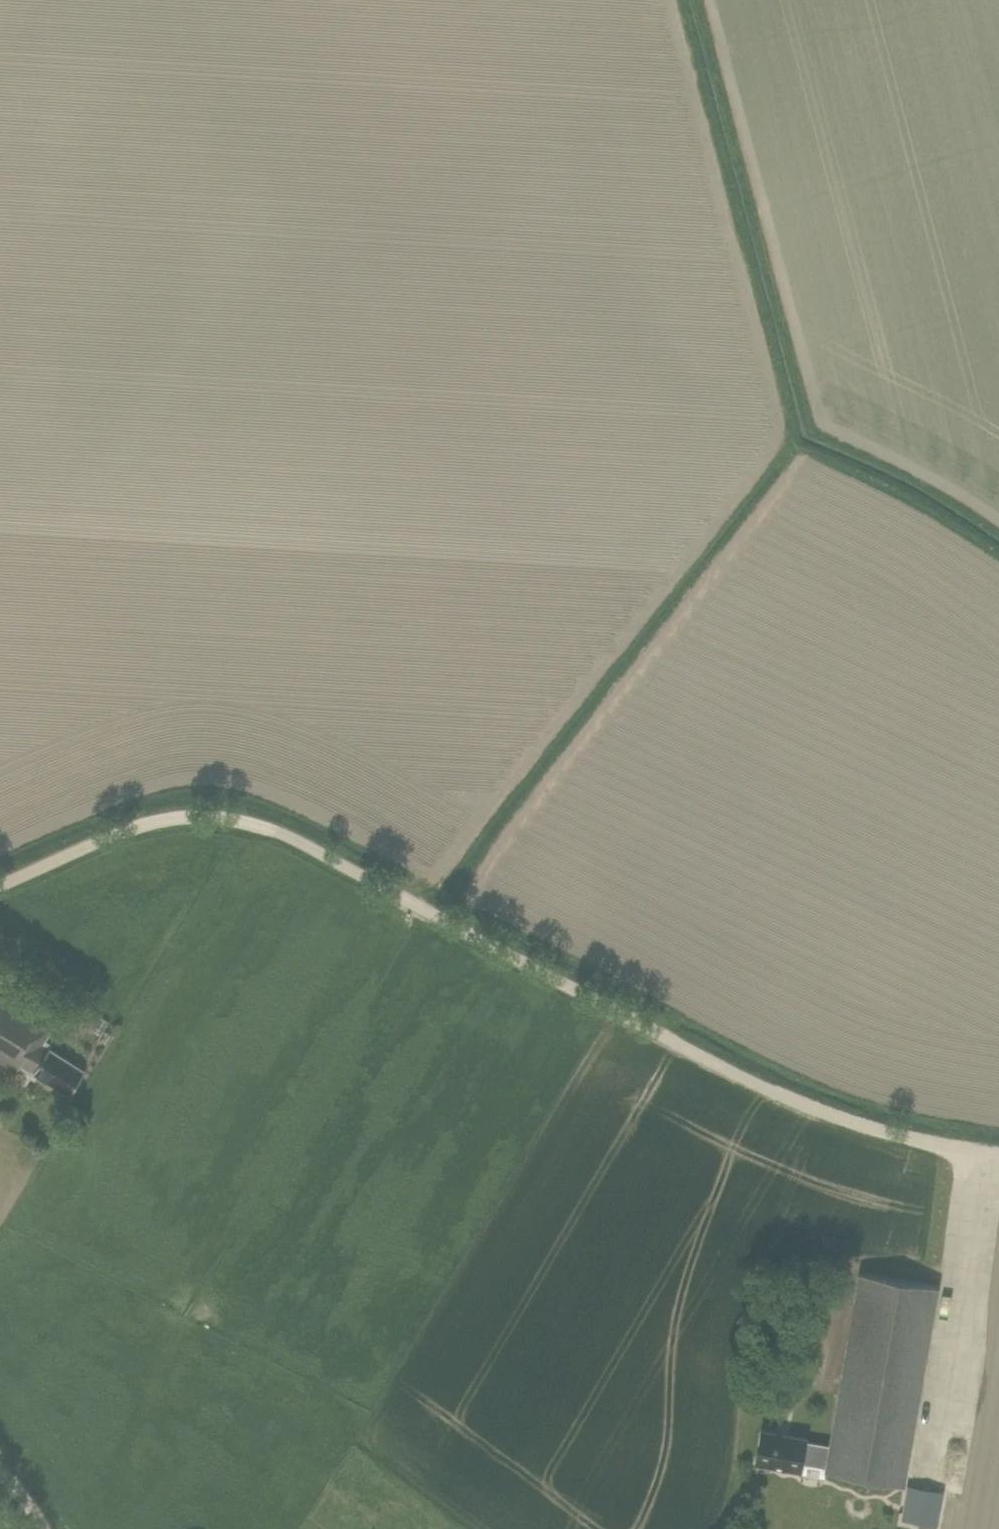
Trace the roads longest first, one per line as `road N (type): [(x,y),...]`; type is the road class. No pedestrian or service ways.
road 1 (unclassified): [(998,1156),(864,1128),(794,1102),(286,835),(222,817),(123,831),(0,884)]

